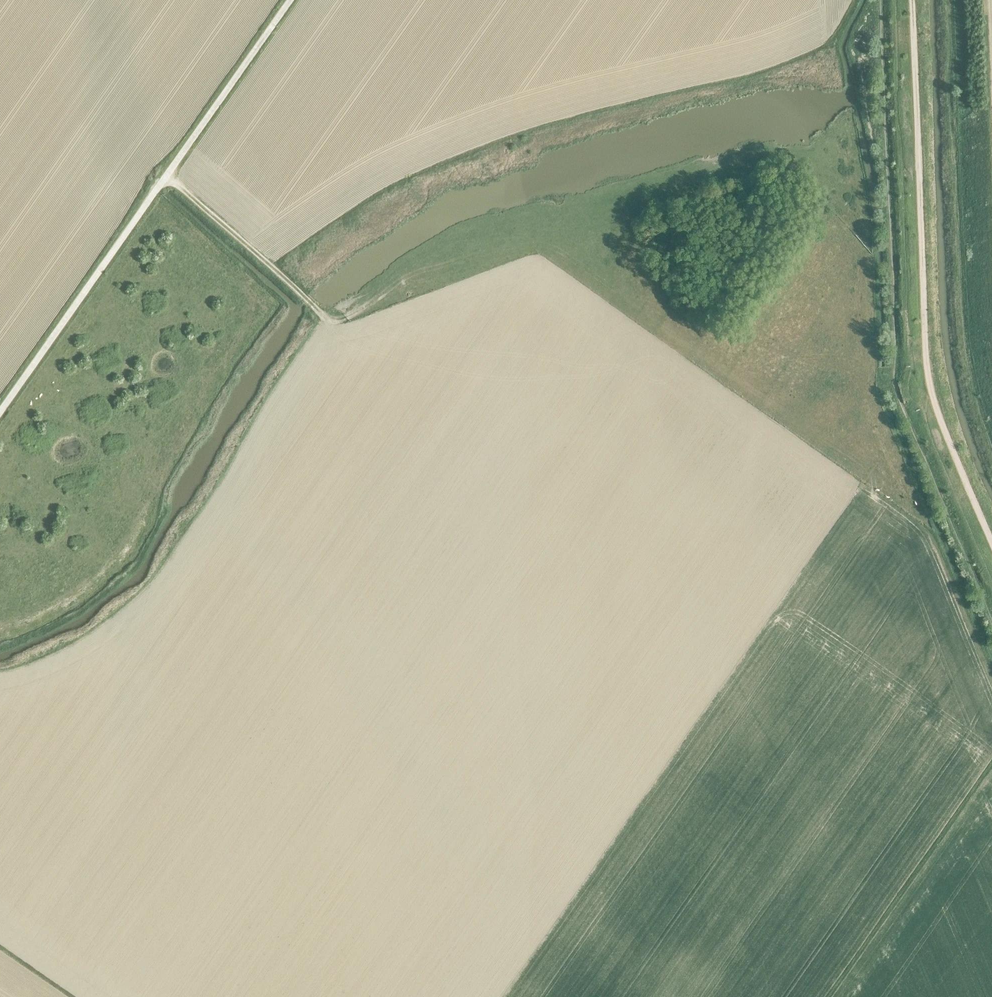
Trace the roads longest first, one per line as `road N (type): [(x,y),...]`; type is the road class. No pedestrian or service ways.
road 1 (track): [(991,617),(896,381),(884,0)]
road 2 (unclassified): [(0,414),(291,0)]
road 3 (track): [(168,175),(319,311)]

